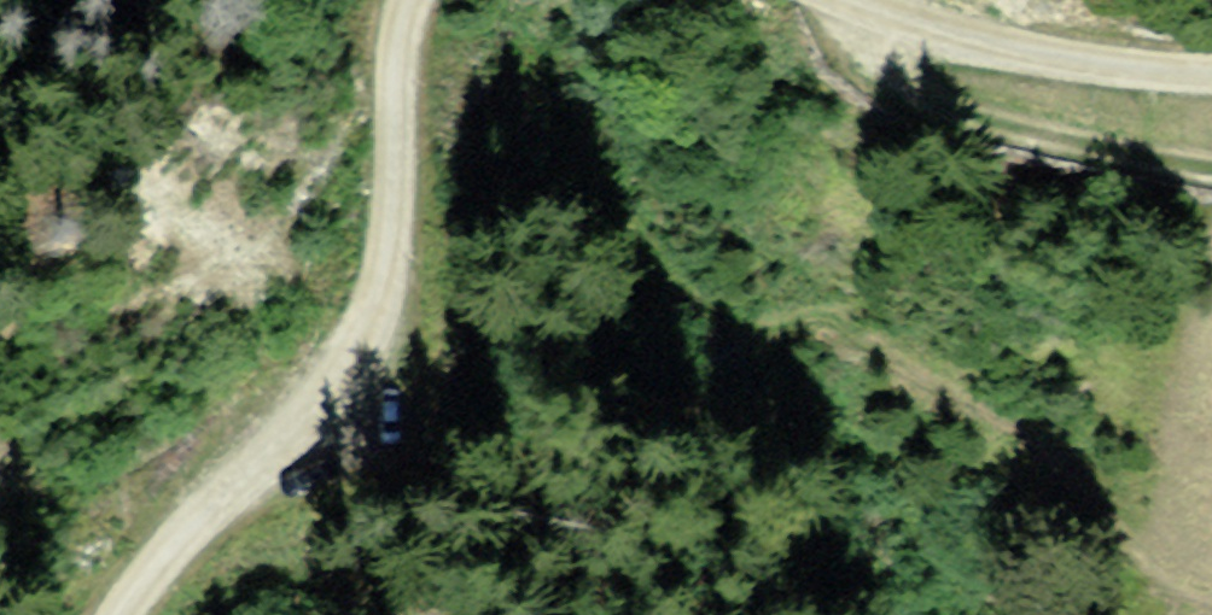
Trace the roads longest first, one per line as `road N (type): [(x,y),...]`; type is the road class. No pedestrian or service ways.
road 1 (track): [(411,0),(398,47),(396,178),(384,274),(370,328),(305,421)]
road 2 (track): [(859,4),(871,46),(895,81),(934,115),(1019,144),(1211,173)]
road 3 (track): [(1211,79),(1065,65),(859,4)]
road 4 (track): [(305,421),(159,560),(117,614)]

